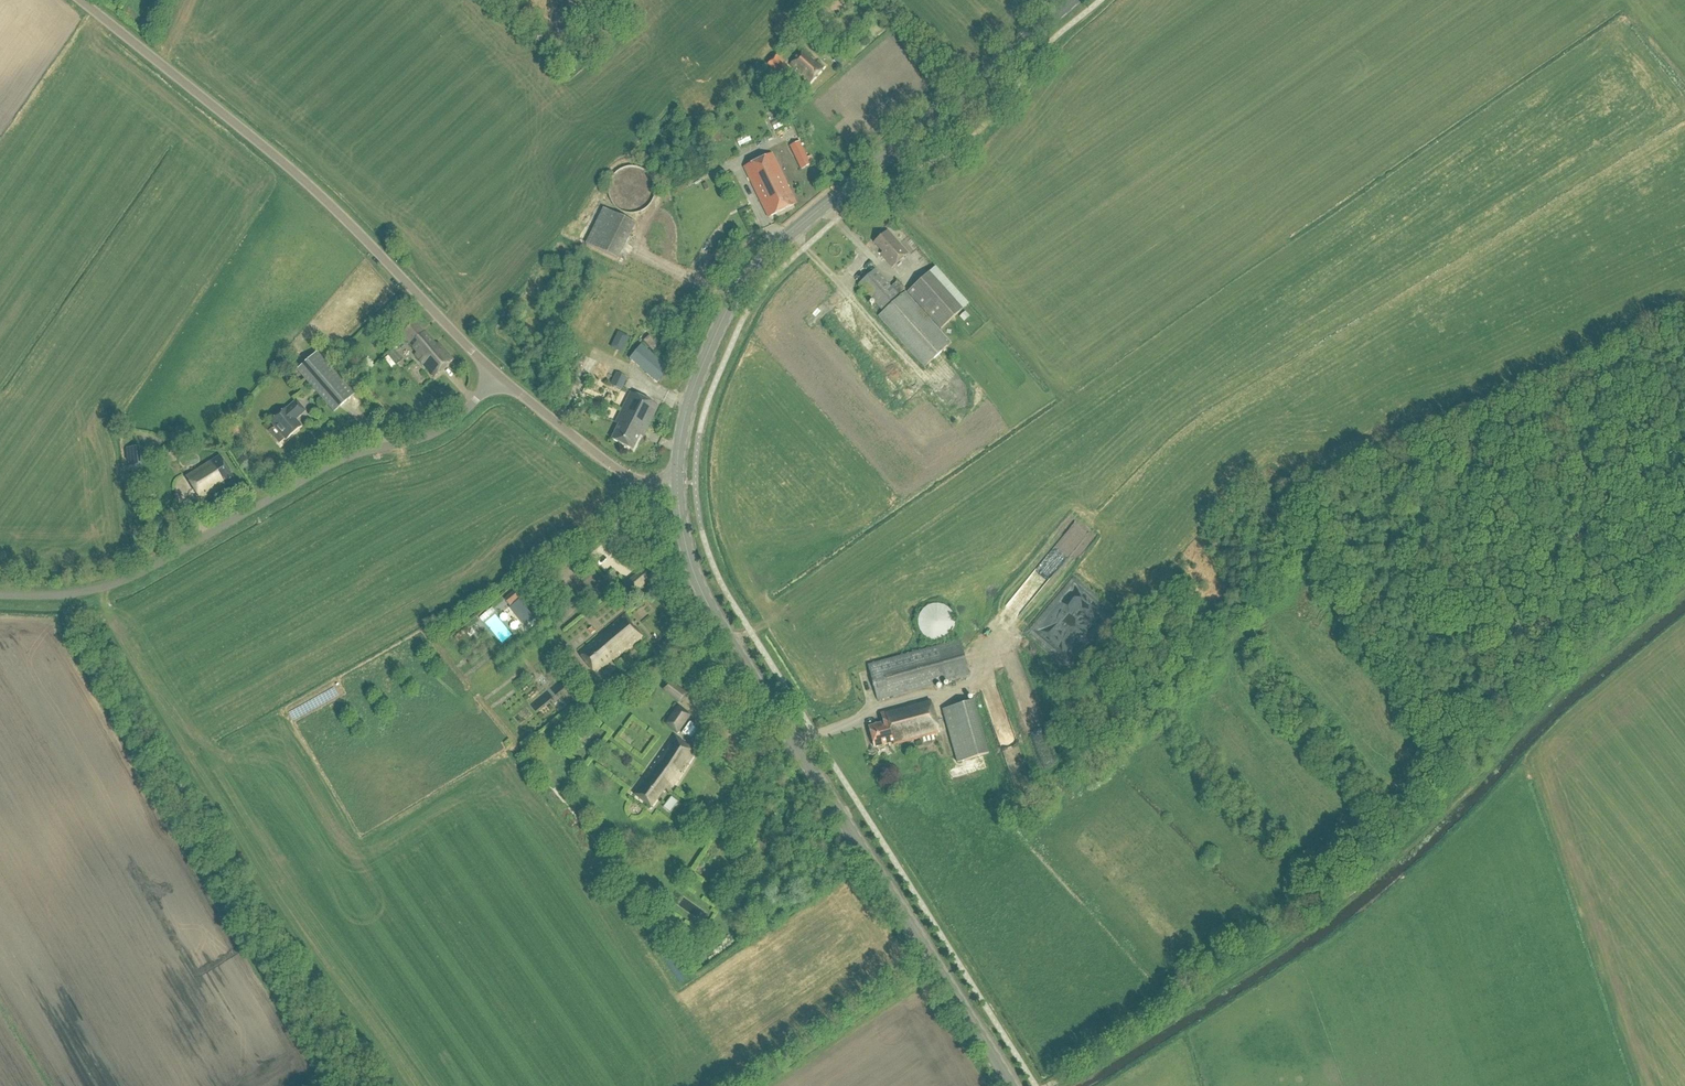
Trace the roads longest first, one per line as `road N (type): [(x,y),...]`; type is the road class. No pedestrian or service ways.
road 1 (track): [(1684,593),(1533,720),(1389,866),(1284,945),(1052,1085)]
road 2 (primary): [(1011,1085),(717,620),(684,535),(678,483)]
road 3 (primary): [(678,483),(691,391),(735,297),(781,243),(1072,0)]
road 4 (unclassified): [(497,376),(302,179),(80,0)]
road 5 (unclassified): [(497,376),(442,431),(330,464),(139,574),(76,593),(0,595)]
road 6 (unclassified): [(678,483),(650,482),(612,465),(497,376)]

